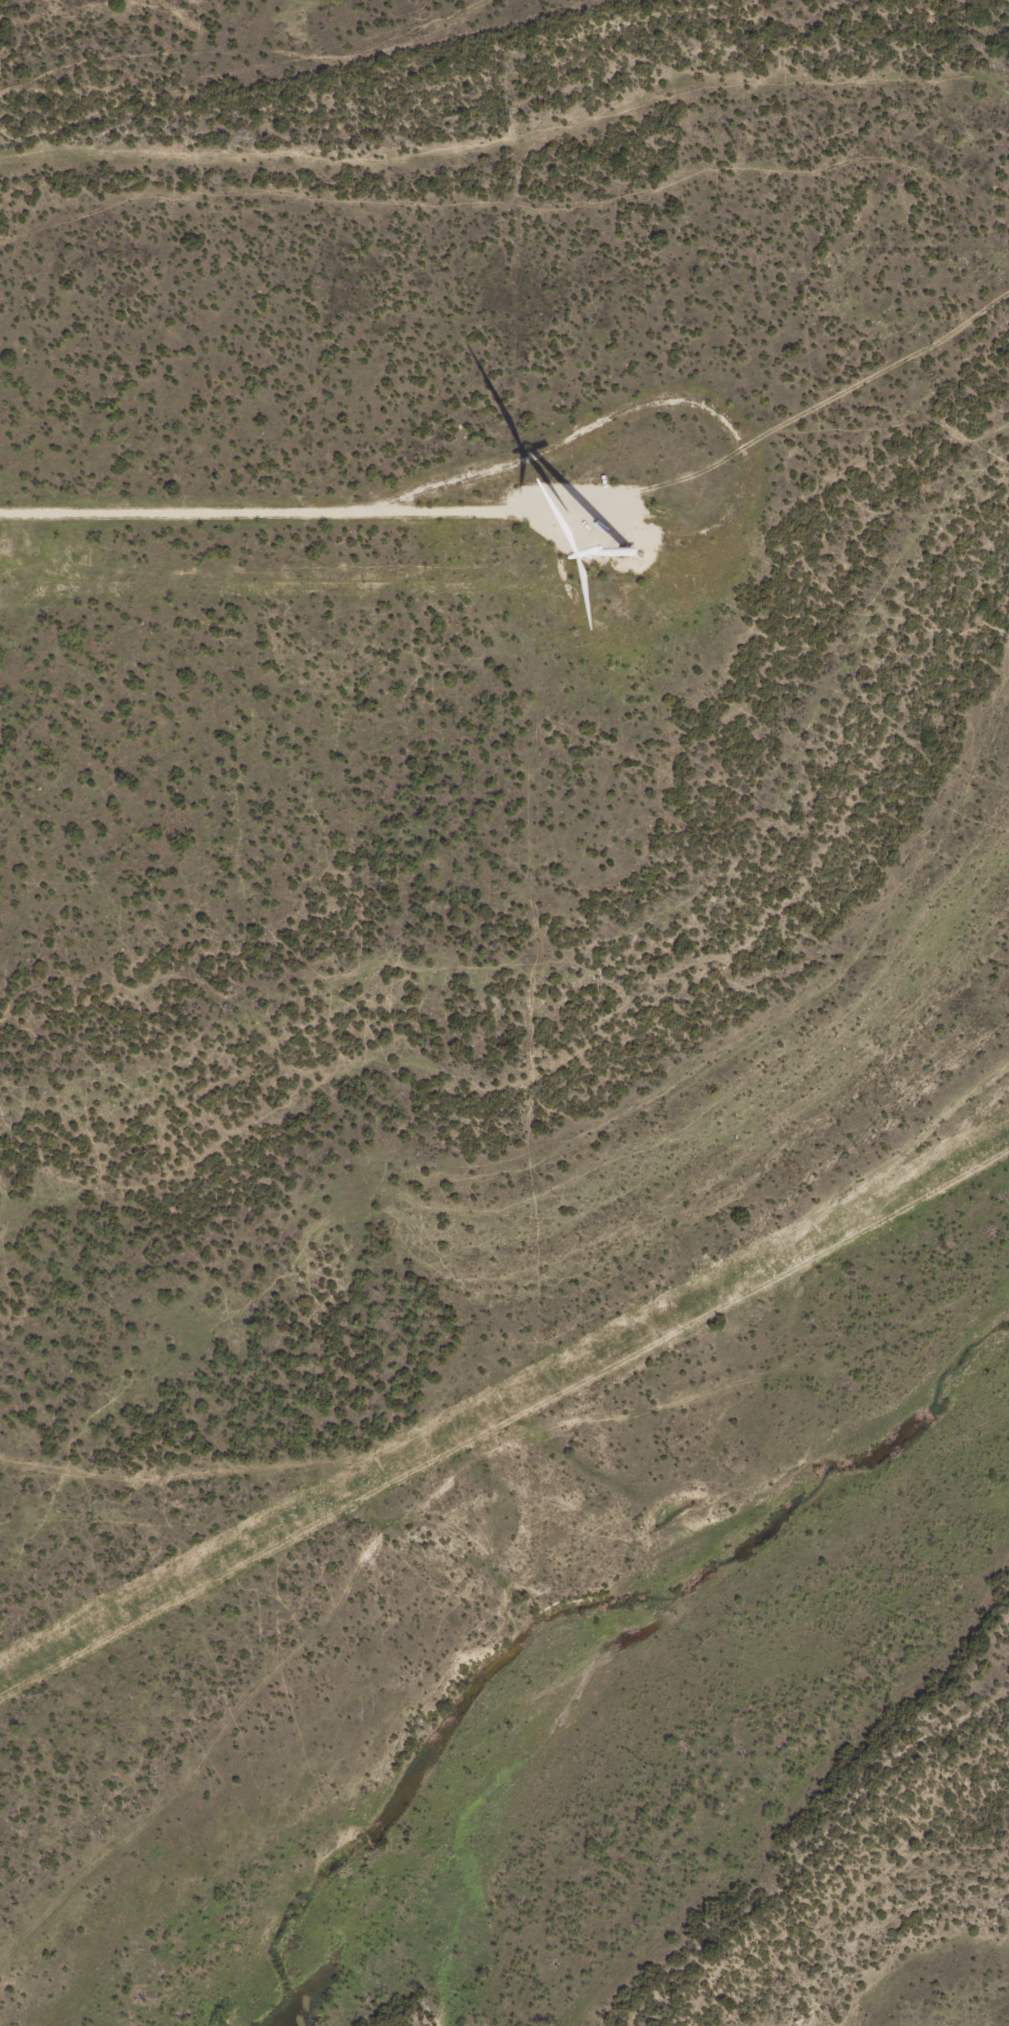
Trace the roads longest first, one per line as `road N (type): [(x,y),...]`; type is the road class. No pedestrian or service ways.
road 1 (track): [(1008,1336),(480,1517)]

